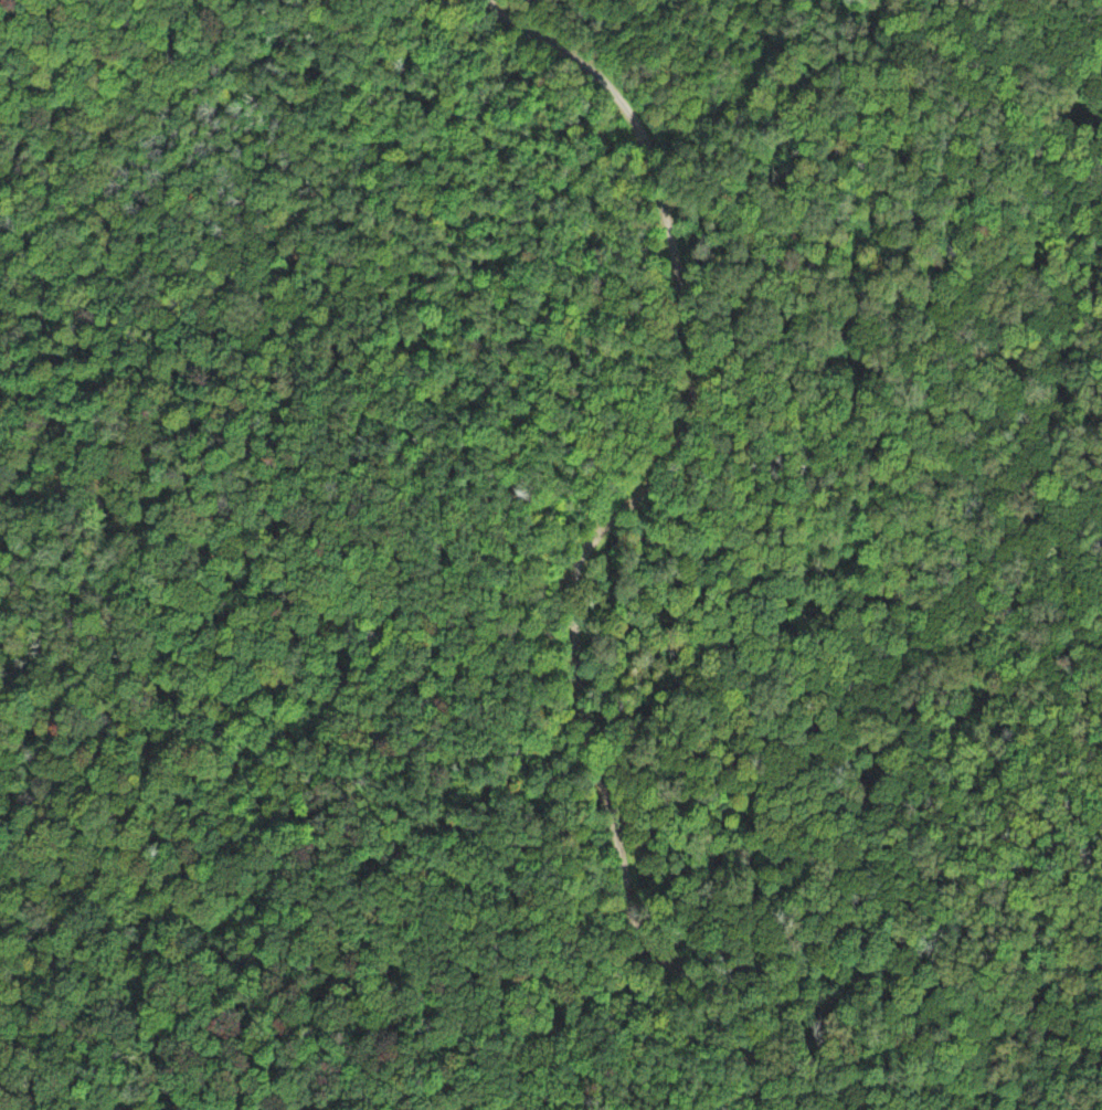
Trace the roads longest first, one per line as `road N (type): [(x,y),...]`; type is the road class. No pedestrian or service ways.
road 1 (track): [(763,1109),(737,1007),(653,952),(584,764),(566,569),(619,477),(676,426),(693,350),(623,99),(558,47)]

